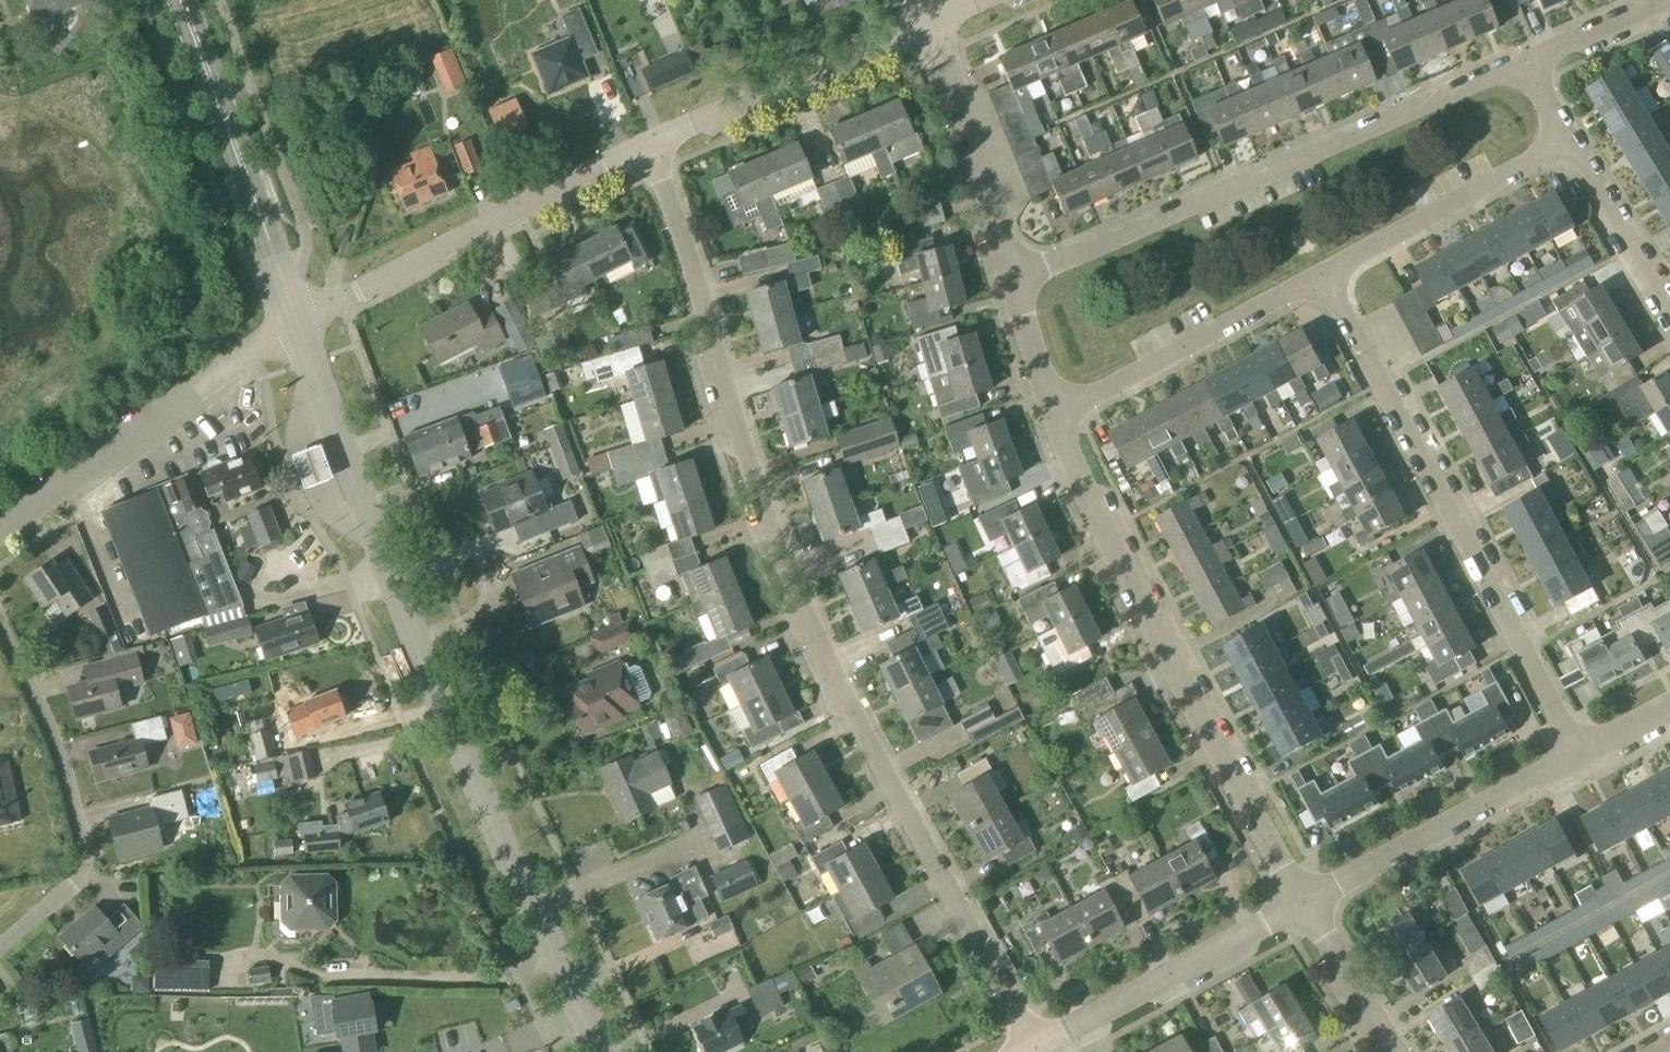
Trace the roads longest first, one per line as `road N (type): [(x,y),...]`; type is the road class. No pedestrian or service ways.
road 1 (residential): [(1038,1045),(866,750),(804,610),(652,143)]
road 2 (tertiary): [(602,1051),(525,900),(388,577),(298,324)]
road 3 (residential): [(1013,282),(1535,57)]
road 4 (residential): [(1299,900),(1116,557),(1059,411)]
road 5 (residential): [(1582,756),(1325,276)]
road 6 (unclassified): [(298,324),(652,143)]
road 7 (residential): [(0,948),(80,879),(86,865),(75,798),(0,625)]
road 8 (unclassified): [(0,530),(298,324)]
road 9 (tertiary): [(298,324),(179,0)]
road 10 (residential): [(1299,900),(1582,756)]
road 11 (unclassified): [(652,143),(931,23)]
road 12 (residential): [(1038,1045),(1299,900)]
road 13 (residential): [(1059,411),(1325,276)]
road 14 (residential): [(1325,276),(1574,135)]
road 15 (residential): [(1013,282),(931,23)]
road 16 (residential): [(1669,296),(1574,135)]
road 17 (residential): [(1393,1051),(1299,900)]
road 18 (residential): [(1535,57),(1664,0)]
road 19 (residential): [(1059,411),(1013,282)]

